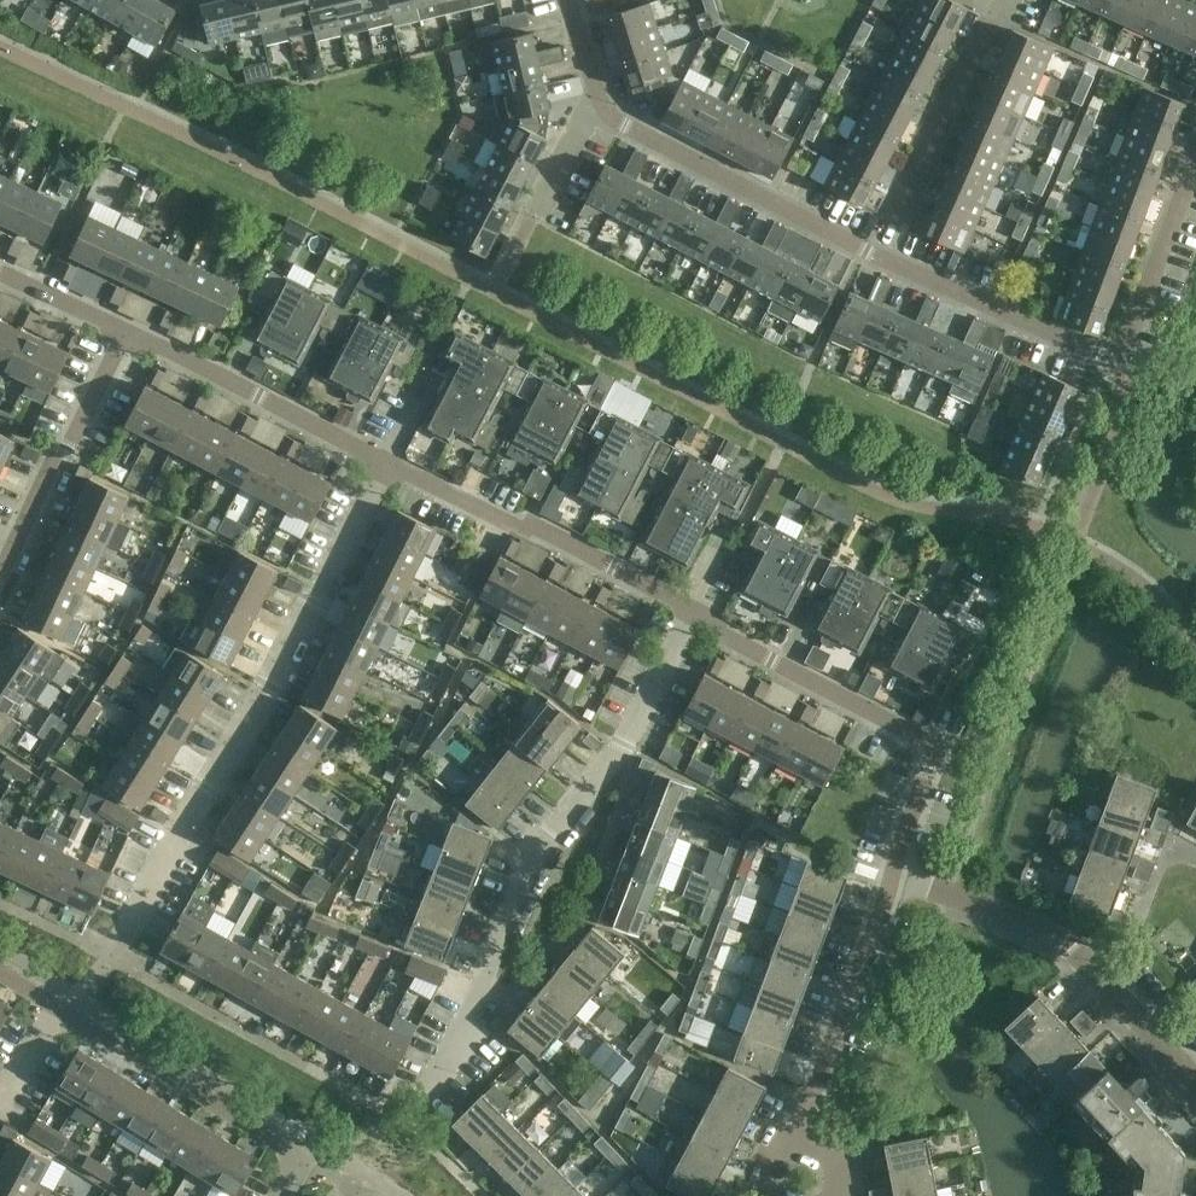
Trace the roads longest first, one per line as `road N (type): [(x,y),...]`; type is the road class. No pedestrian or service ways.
road 1 (residential): [(1195,163),(1121,360),(866,252),(607,114),(598,96)]
road 2 (residential): [(423,1096),(486,986),(534,851),(643,711),(696,612)]
road 3 (residential): [(125,917),(288,668),(382,467)]
road 4 (residential): [(696,612),(938,748),(892,874)]
road 5 (residential): [(1190,1078),(1108,986),(1043,929),(892,874)]
road 6 (residential): [(280,1195),(305,1150),(50,1000)]
road 7 (residential): [(382,467),(696,612)]
road 8 (residential): [(125,334),(382,467)]
road 9 (residential): [(892,874),(801,1134)]
road 10 (residential): [(0,579),(125,334)]
road 11 (residential): [(895,218),(1005,0)]
road 12 (residential): [(0,277),(125,334)]
road 13 (residential): [(534,206),(598,96)]

